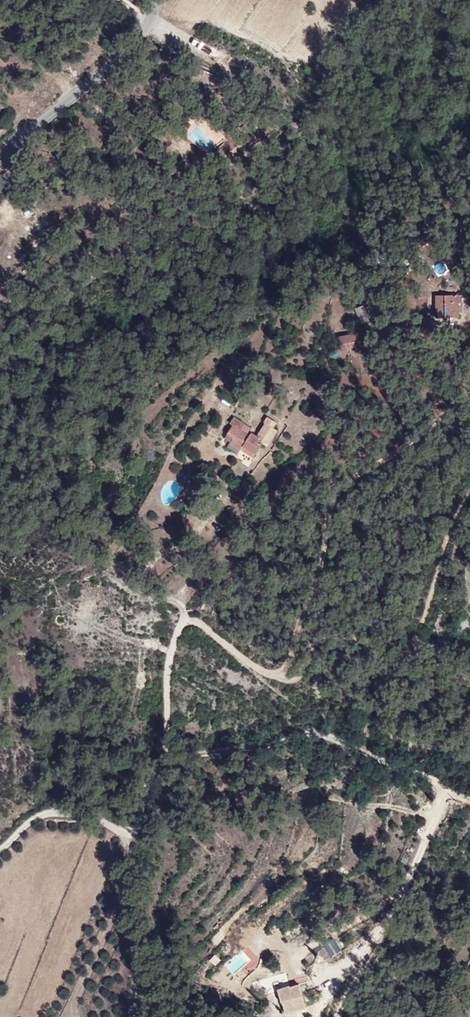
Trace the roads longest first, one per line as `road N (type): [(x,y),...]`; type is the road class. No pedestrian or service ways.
road 1 (unclassified): [(159,0),(140,34),(0,153)]

